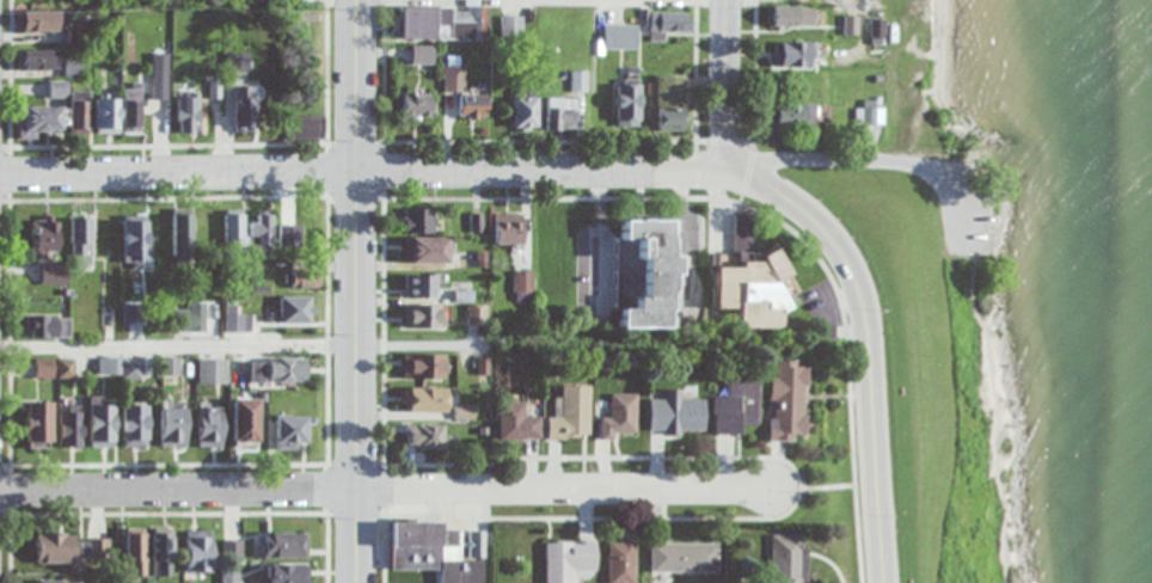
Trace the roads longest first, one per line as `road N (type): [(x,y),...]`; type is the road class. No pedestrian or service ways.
road 1 (residential): [(768,489),(0,491)]
road 2 (secondary): [(356,0),(355,582)]
road 3 (tertiary): [(727,174),(809,213),(853,269),(869,320),(885,582)]
road 4 (residential): [(727,174),(356,173)]
road 5 (residential): [(356,173),(0,174)]
road 6 (residential): [(727,174),(942,178),(955,190),(958,243)]
road 7 (residential): [(727,0),(727,174)]

